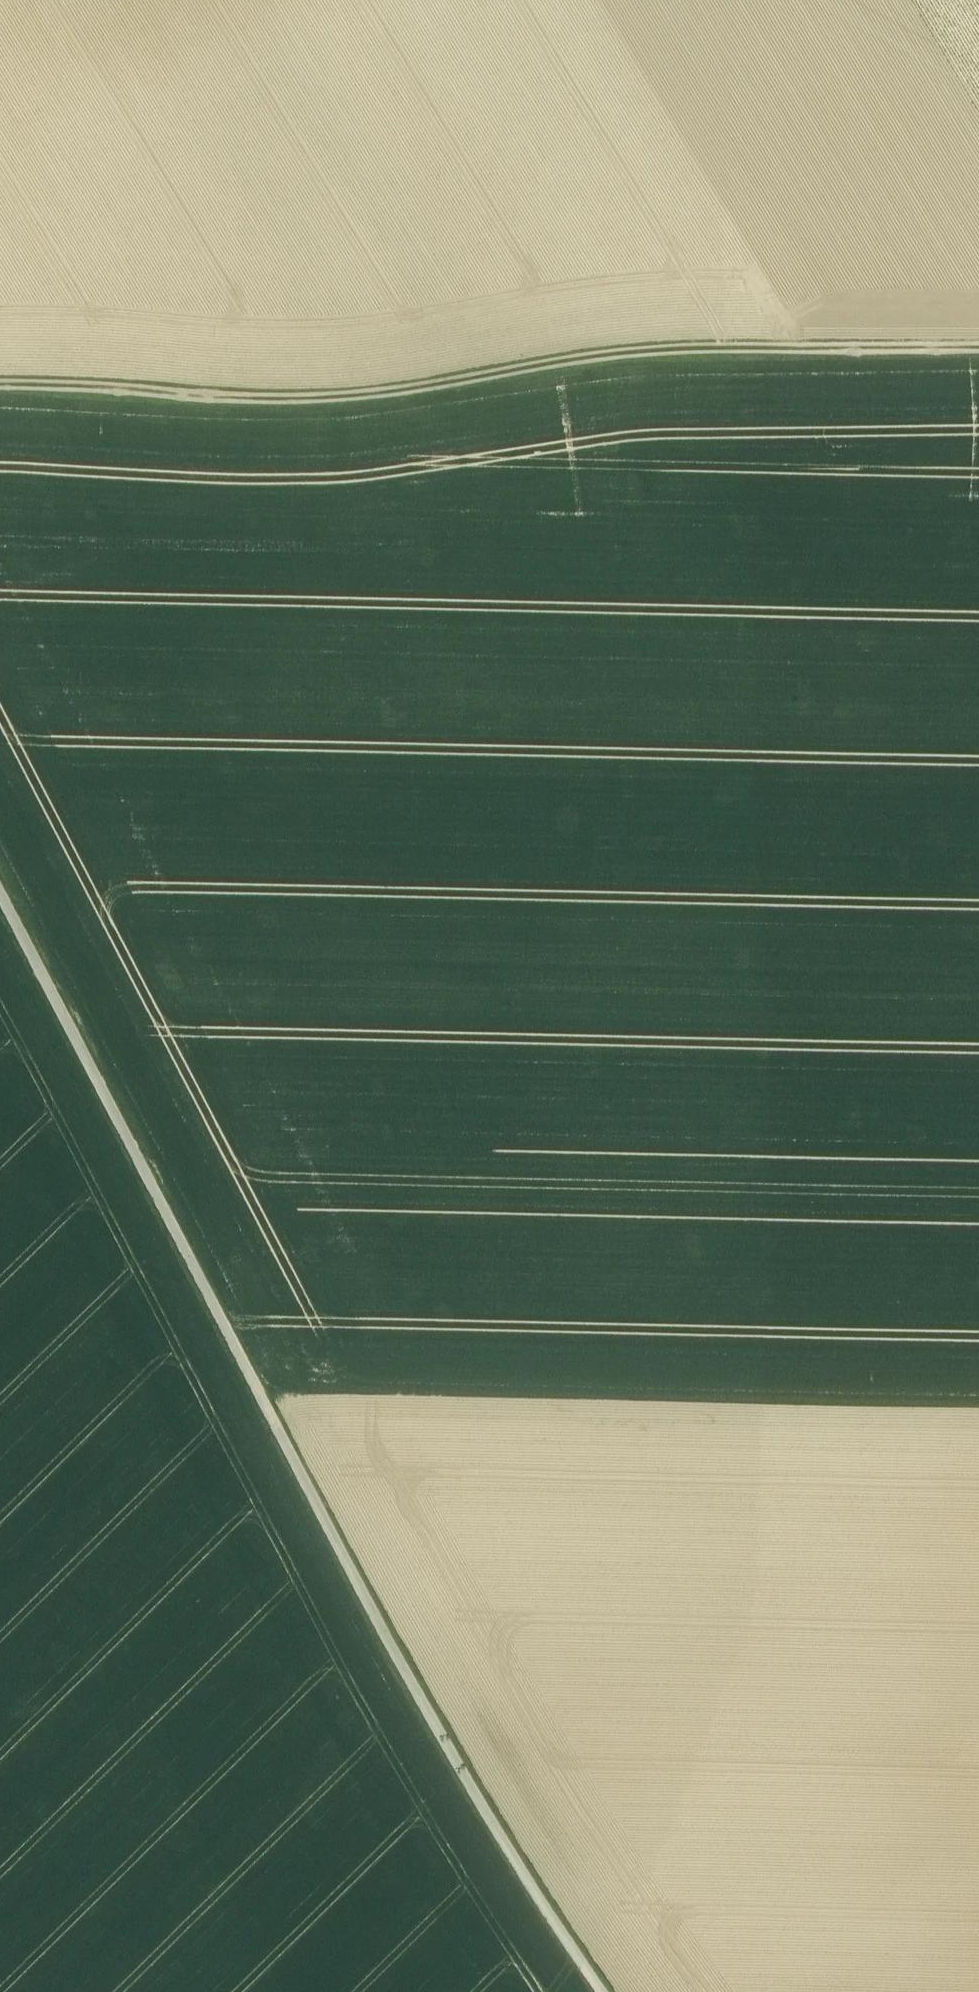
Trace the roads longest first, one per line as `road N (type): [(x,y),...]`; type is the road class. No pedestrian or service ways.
road 1 (track): [(599,1991),(518,1875),(358,1591),(0,898)]
road 2 (track): [(978,351),(640,355),(343,402),(0,388)]

